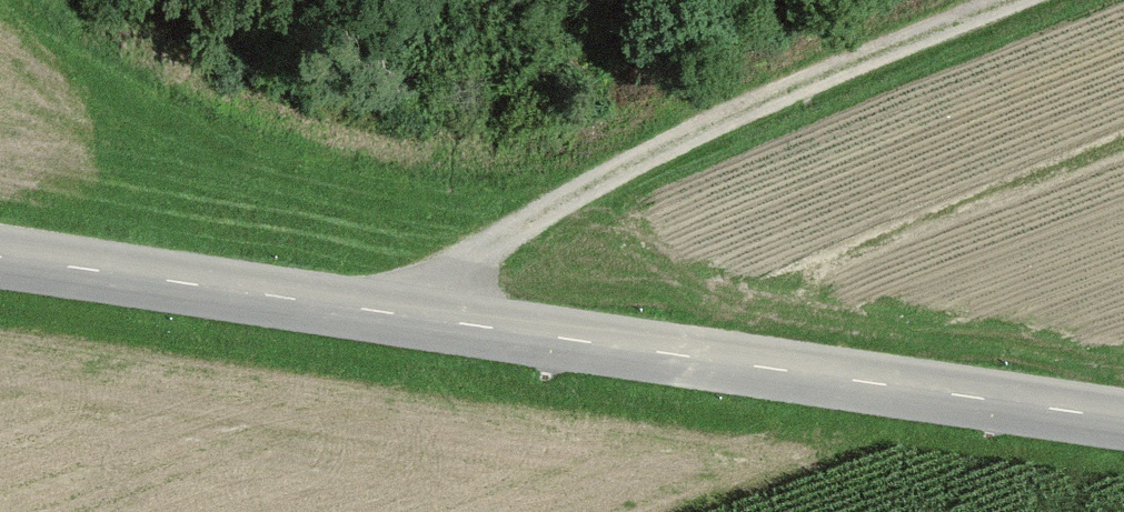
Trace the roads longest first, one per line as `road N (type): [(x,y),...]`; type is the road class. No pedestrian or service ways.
road 1 (tertiary): [(1123,411),(0,255)]
road 2 (track): [(428,315),(603,172),(1036,0)]

